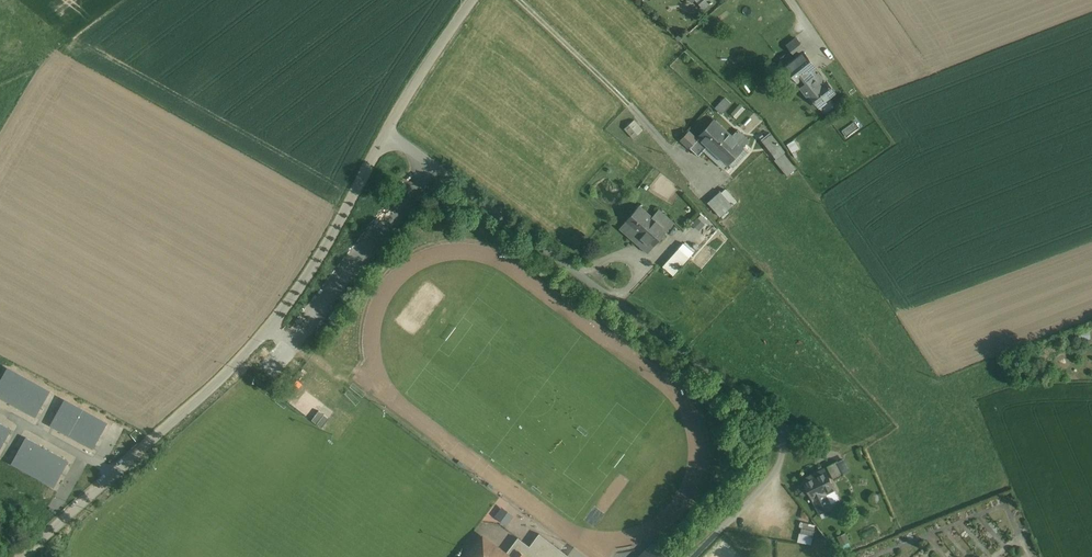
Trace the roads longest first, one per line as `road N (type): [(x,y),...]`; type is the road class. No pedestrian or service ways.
road 1 (residential): [(388,140),(775,420),(780,462),(693,556)]
road 2 (residential): [(23,556),(263,335),(388,140)]
road 3 (residential): [(388,140),(474,0)]

